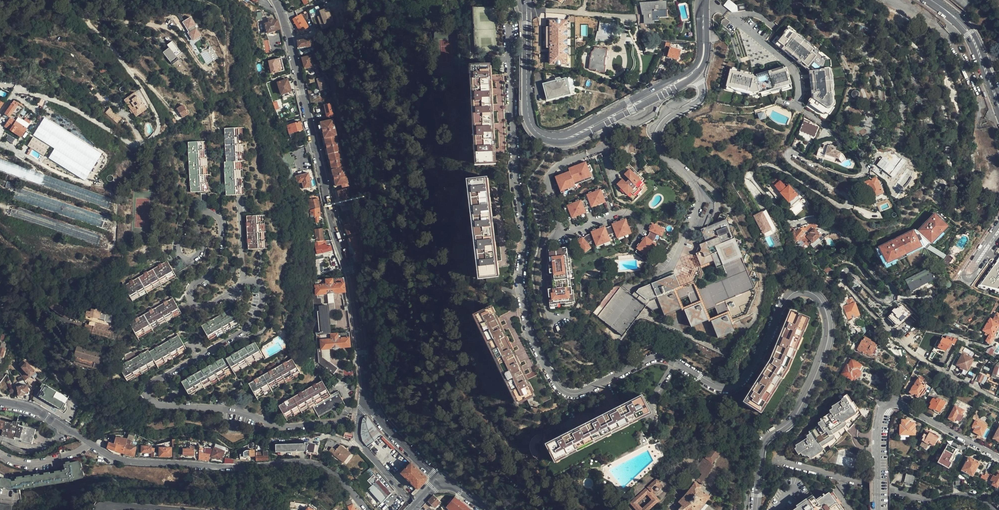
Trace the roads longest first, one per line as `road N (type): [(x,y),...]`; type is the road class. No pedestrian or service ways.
road 1 (residential): [(526,1),(509,4),(520,283),(527,329),(560,386),(579,392),(659,359),(731,388),(787,299),(800,291),(823,304),(822,359),(795,415),(761,451),(754,509)]
road 2 (residential): [(274,0),(348,270),(366,402)]
road 3 (tertiary): [(367,509),(315,464),(126,461),(39,413),(0,402)]
road 4 (track): [(131,72),(86,11),(164,29),(210,69),(193,45)]
road 5 (track): [(0,114),(18,89),(70,105),(138,142),(119,105),(87,79)]
road 6 (residential): [(777,460),(923,500),(961,495),(995,509)]
road 7 (tertiary): [(599,123),(566,139),(534,130),(527,10)]
road 8 (tertiary): [(703,0),(698,67),(599,123)]
road 9 (unclassified): [(599,123),(601,148),(559,162),(548,176),(561,234)]
road 10 (track): [(138,142),(149,140),(159,121),(131,72),(169,106)]
road 11 (residential): [(728,16),(788,62),(798,108),(807,113)]
road 12 (tertiary): [(998,105),(970,33),(931,0)]
road 13 (residential): [(998,458),(896,403),(885,407)]
road 14 (track): [(203,69),(217,89),(227,89),(224,19),(210,2)]

